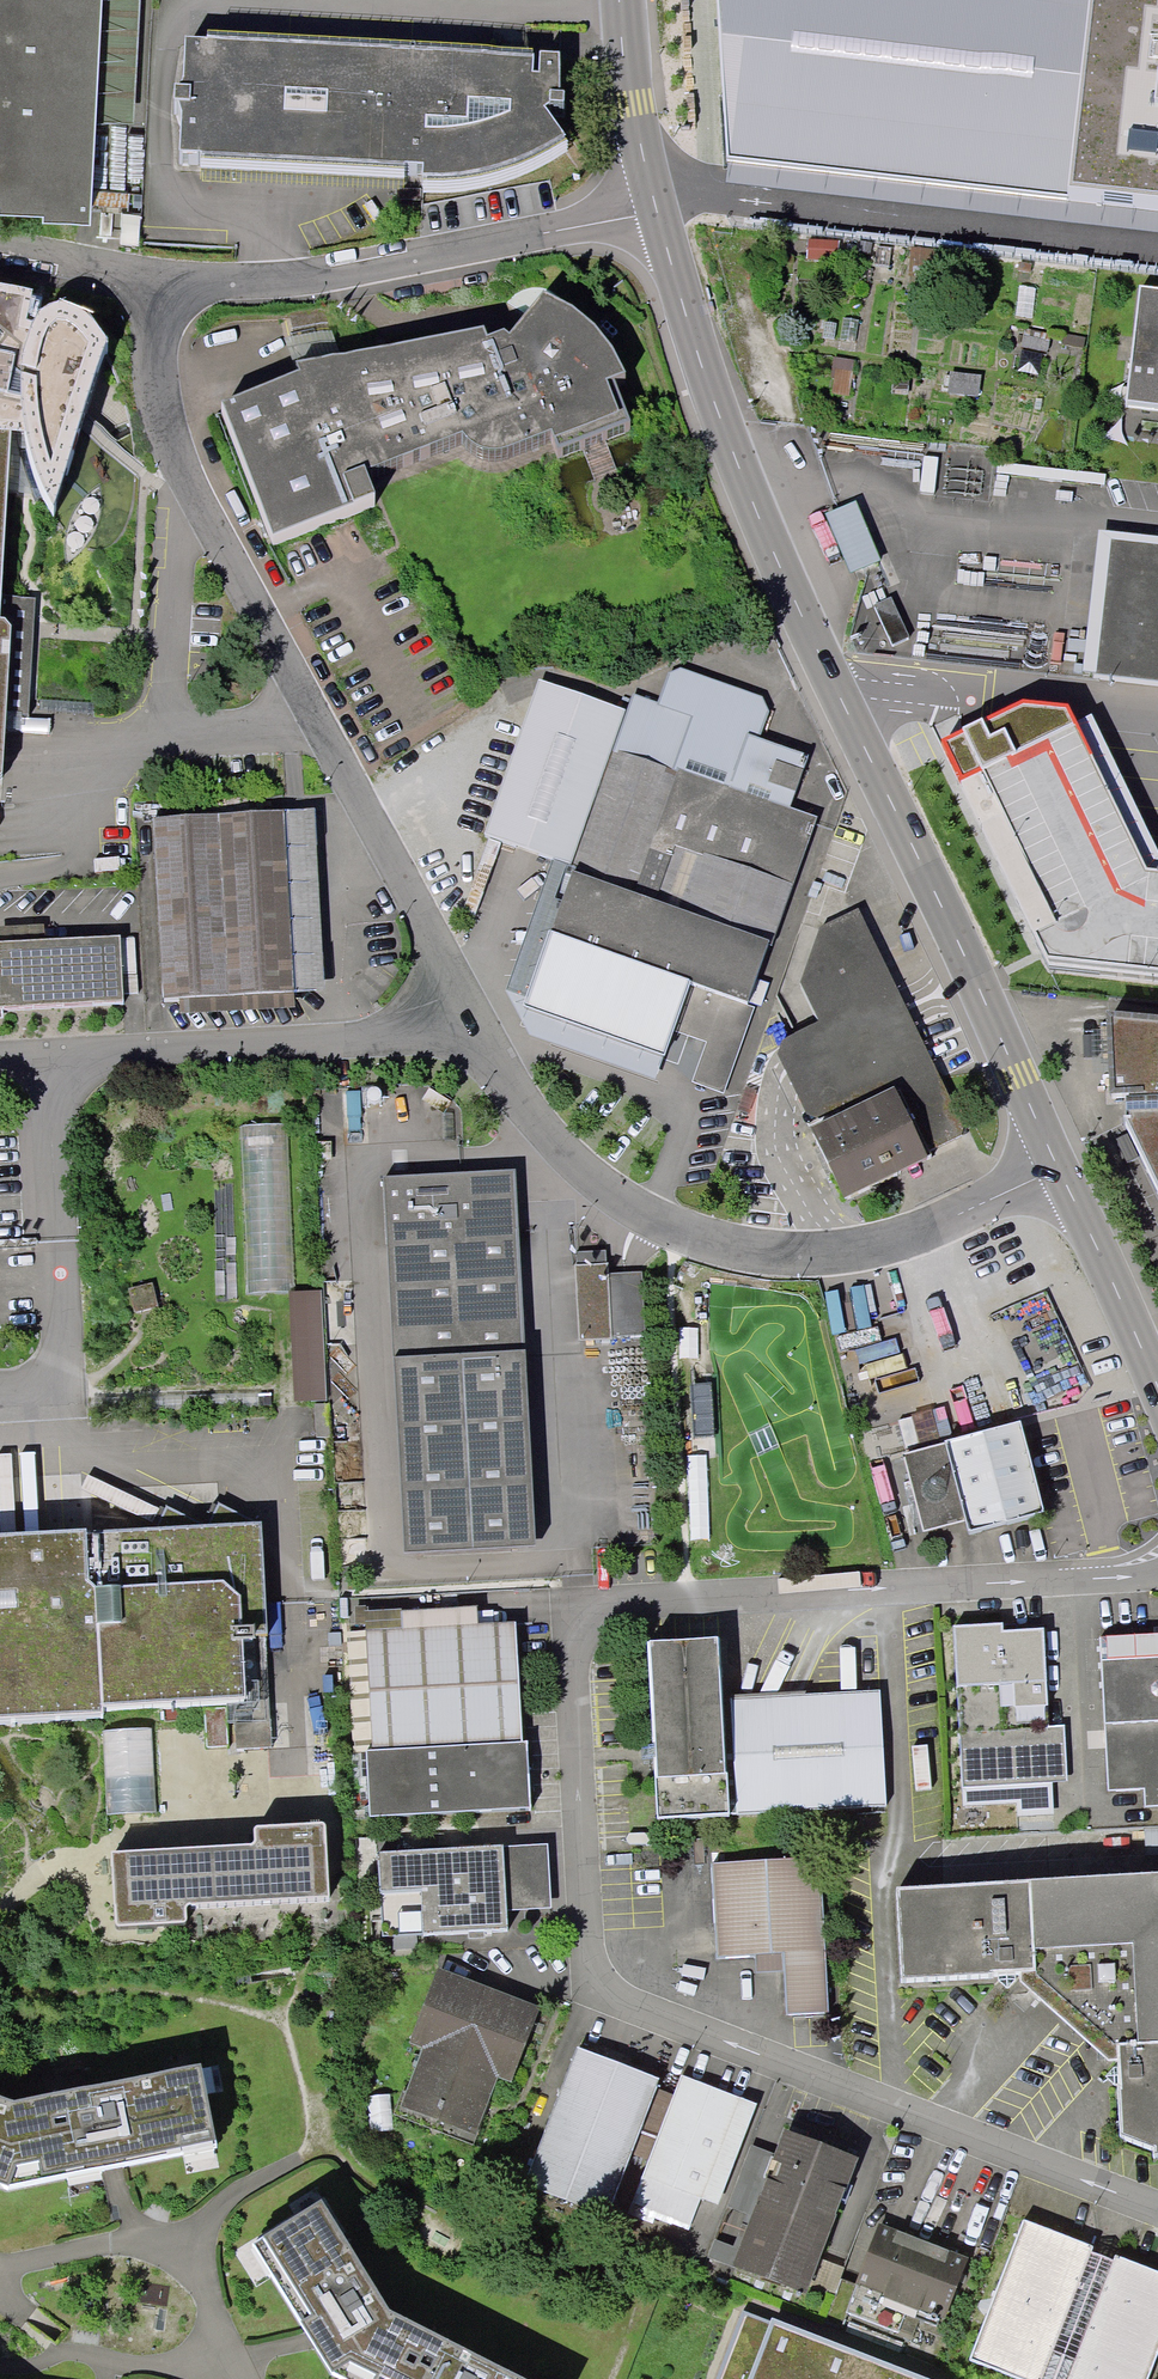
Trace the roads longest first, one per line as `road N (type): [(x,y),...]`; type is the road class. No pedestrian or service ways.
road 1 (unclassified): [(1157,2213),(590,1987),(572,1606),(1157,1574)]
road 2 (secondary): [(1059,1171),(759,515),(708,386),(656,213)]
road 3 (unclassified): [(479,1031),(181,471),(160,414),(152,346),(160,287)]
road 4 (unclassified): [(1059,1171),(872,1250),(788,1257),(674,1231),(551,1143),(479,1031)]
road 5 (unclassified): [(656,213),(282,285),(160,287)]
road 6 (unclassified): [(479,1031),(48,1061)]
road 7 (unclassified): [(58,1401),(48,1061)]
road 8 (secondary): [(1157,1384),(1059,1171)]
road 9 (secondary): [(656,213),(630,104),(621,0)]
road 10 (unclassified): [(160,287),(0,253)]

